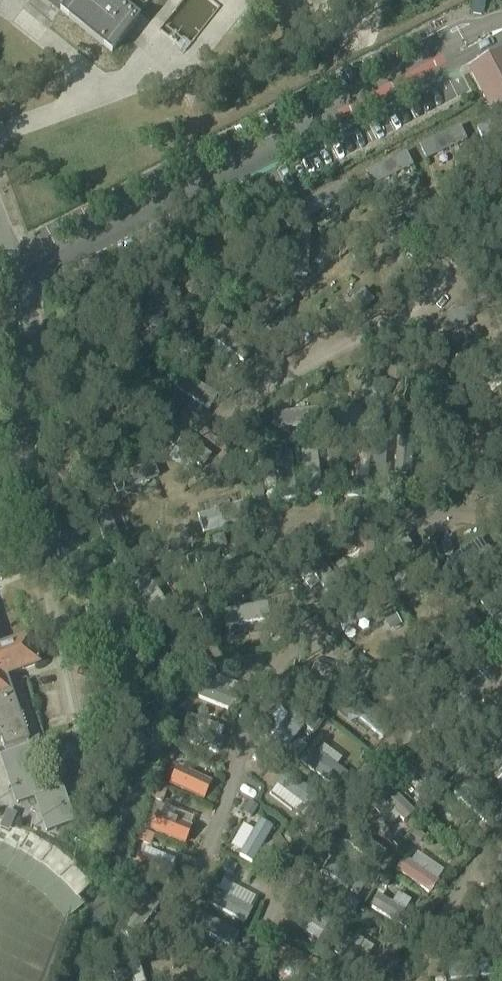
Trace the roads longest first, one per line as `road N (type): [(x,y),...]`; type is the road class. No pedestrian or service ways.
road 1 (residential): [(69,980),(158,722),(155,655),(104,571),(40,530),(25,431),(29,306),(0,224)]
road 2 (track): [(501,533),(337,525),(302,536),(286,567),(294,606),(321,639),(423,731)]
road 3 (track): [(169,961),(281,684),(302,649),(321,639)]
road 4 (track): [(501,206),(400,339),(291,379),(244,433)]
road 5 (track): [(201,627),(218,660),(261,662),(302,649)]

